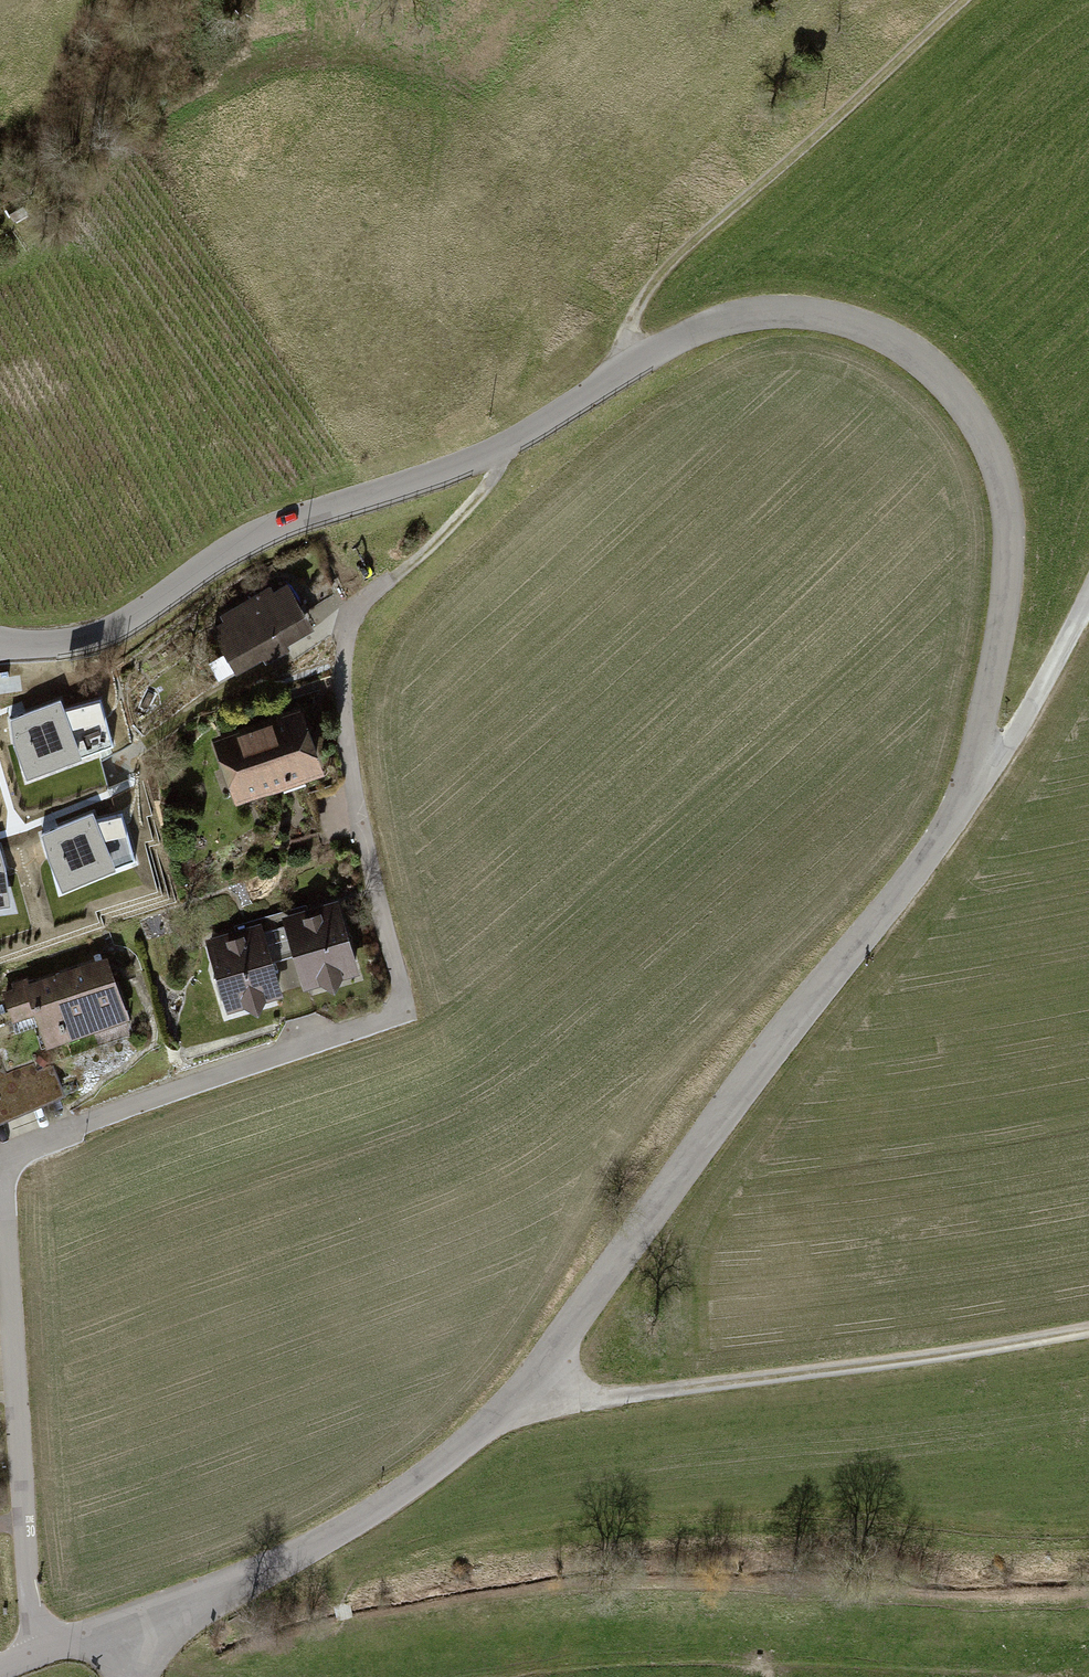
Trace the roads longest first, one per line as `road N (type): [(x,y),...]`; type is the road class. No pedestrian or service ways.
road 1 (unclassified): [(962,802),(1008,578),(1001,472),(974,420),(933,368),(867,327),(796,310),(725,319),(688,334),(495,451),(245,542),(100,636),(46,647),(0,641)]
road 2 (unclassified): [(169,1609),(349,1525),(491,1418),(962,802)]
road 3 (residential): [(0,1154),(202,1075),(384,1020),(396,1007),(337,704),(348,607)]
road 4 (track): [(522,1385),(583,1401),(1088,1329)]
road 5 (track): [(636,364),(628,328),(656,281),(963,0)]
road 6 (residential): [(43,1652),(31,1612),(0,1225)]
road 7 (unclassified): [(962,802),(1010,737),(1088,598)]
road 8 (track): [(348,607),(457,520),(496,473),(495,451)]
road 9 (unclassified): [(43,1652),(169,1609)]

